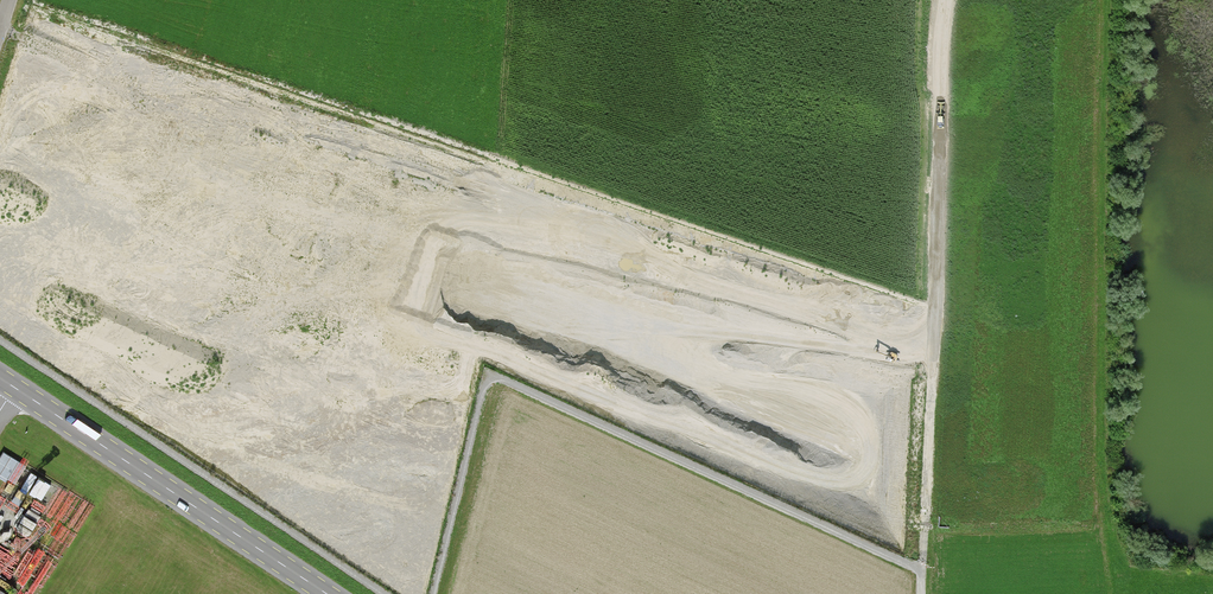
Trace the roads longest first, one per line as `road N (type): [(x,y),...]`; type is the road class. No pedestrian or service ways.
road 1 (track): [(924,571),(487,373),(433,593)]
road 2 (track): [(924,571),(948,0)]
road 3 (track): [(386,593),(0,341)]
road 4 (primary): [(0,378),(327,593)]

